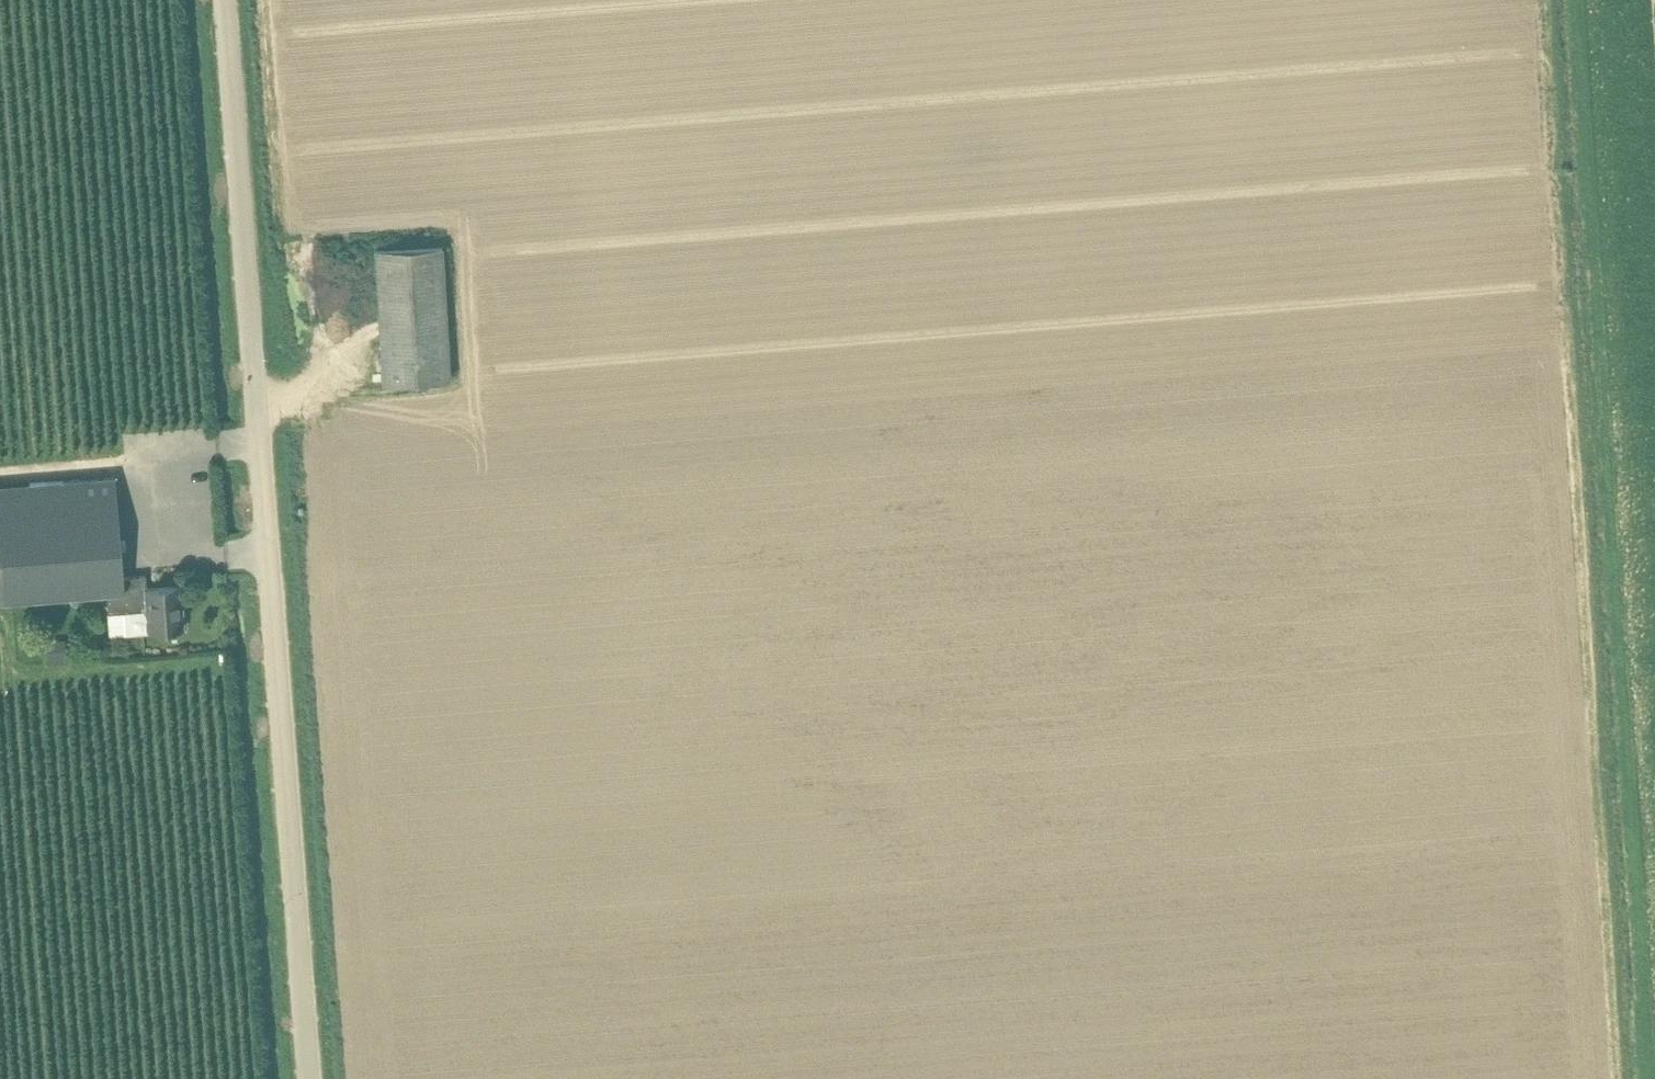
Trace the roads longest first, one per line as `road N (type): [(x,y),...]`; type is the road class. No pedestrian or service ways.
road 1 (unclassified): [(309,1078),(224,0)]

